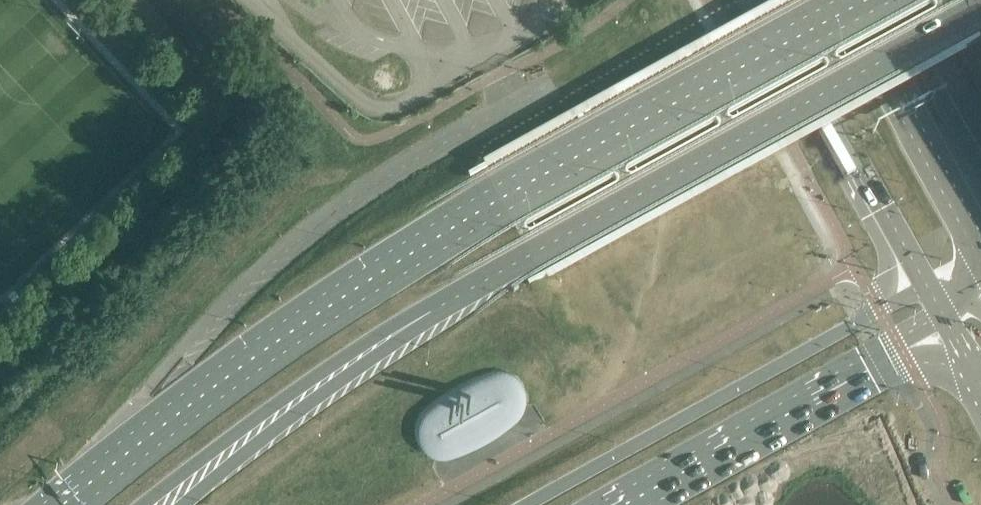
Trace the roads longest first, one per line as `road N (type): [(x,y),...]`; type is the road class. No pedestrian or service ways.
road 1 (primary): [(868,0),(494,204),(335,302),(63,504)]
road 2 (secondary): [(463,295),(980,6)]
road 3 (primary): [(927,287),(529,504)]
road 4 (secondary): [(142,504),(382,334),(463,295)]
road 5 (primary): [(628,504),(950,327)]
road 6 (primary): [(185,504),(463,295)]
road 7 (primary): [(767,0),(927,287)]
road 8 (primary): [(980,256),(847,0)]

